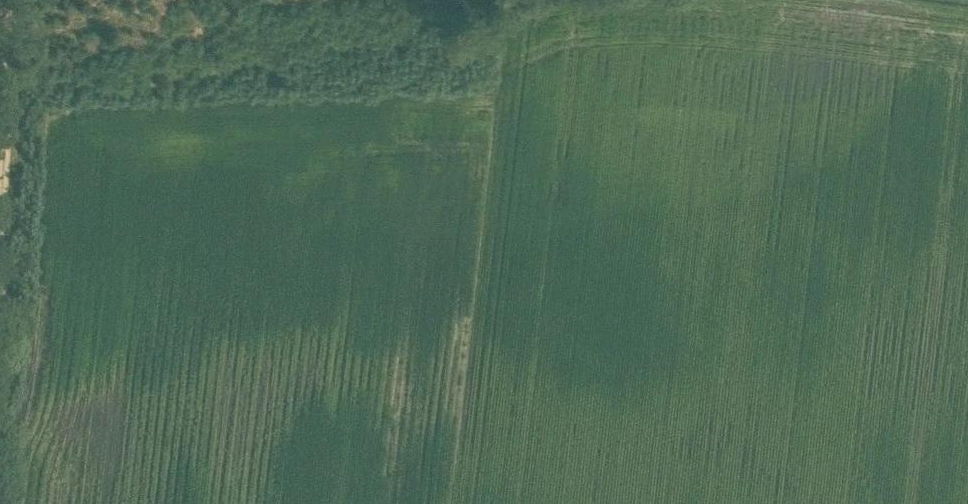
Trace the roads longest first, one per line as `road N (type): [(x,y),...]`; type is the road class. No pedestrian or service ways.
road 1 (track): [(31,0),(0,445)]

